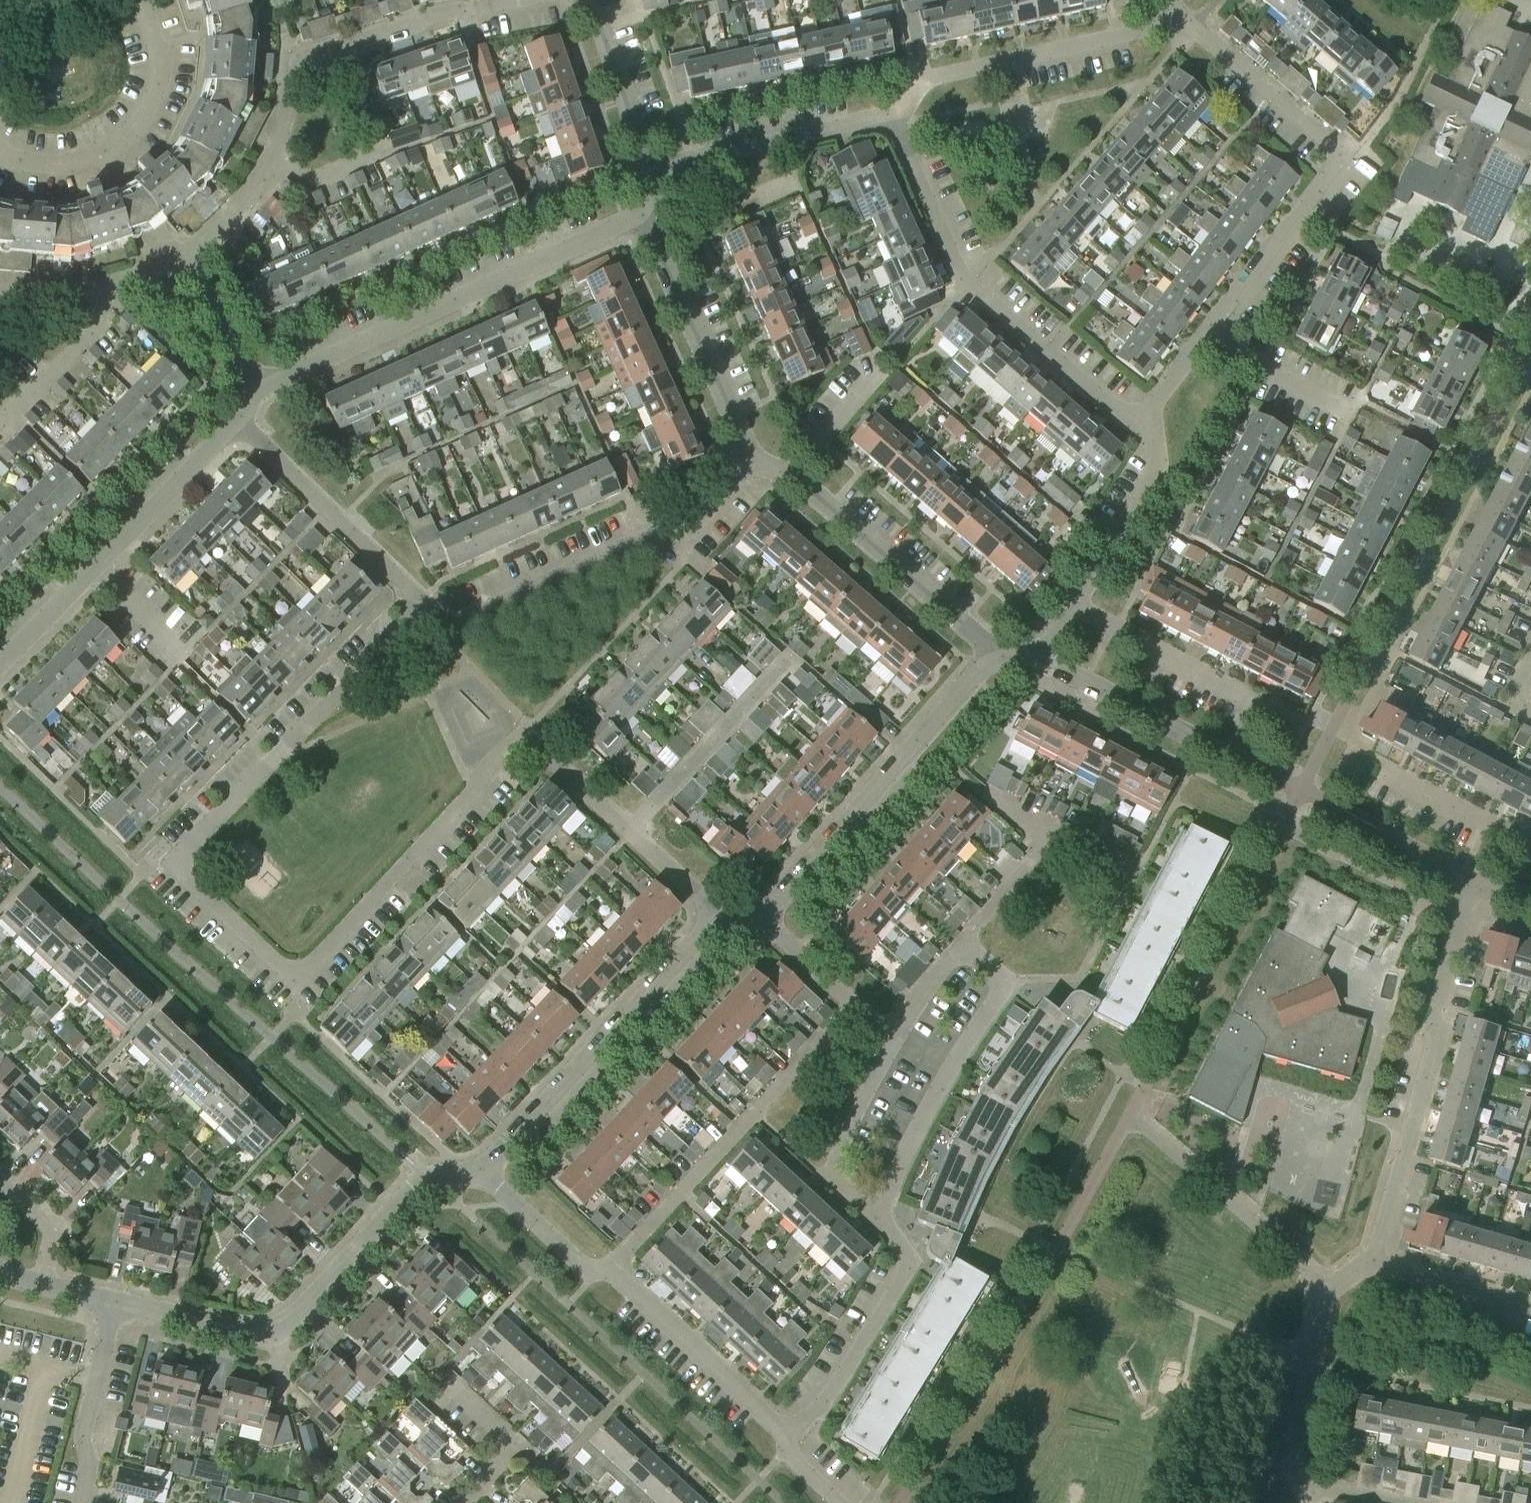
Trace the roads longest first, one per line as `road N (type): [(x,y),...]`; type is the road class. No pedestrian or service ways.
road 1 (residential): [(715,911),(538,744),(530,727),(298,973),(171,863),(423,608)]
road 2 (residential): [(167,266),(244,202),(277,149),(297,66),(427,22),(527,0)]
road 3 (residential): [(258,389),(646,221)]
road 4 (residential): [(1152,433),(970,286),(896,119)]
road 5 (residential): [(423,608),(446,625),(642,539),(676,551),(755,462)]
road 6 (residential): [(1376,1262),(1485,888)]
road 7 (residential): [(611,1270),(855,1008)]
road 8 (residential): [(765,920),(981,680),(998,650)]
road 9 (residential): [(485,1175),(715,911)]
road 10 (residential): [(0,671),(239,425)]
road 11 (residential): [(394,1209),(275,1331),(112,1302)]
road 12 (residential): [(881,1220),(916,1135),(1005,995),(1005,985),(961,944)]
road 13 (residential): [(896,119),(920,82),(1180,17)]
road 14 (residential): [(1313,1496),(1293,1467),(1331,1289),(1376,1262)]
road 15 (residential): [(998,650),(794,475)]
road 16 (residential): [(789,1437),(830,1393),(910,1266),(881,1220)]
road 17 (residential): [(755,462),(646,221)]
road 18 (residential): [(239,425),(423,608)]
road 19 (residential): [(1045,655),(1157,467),(1152,433)]
road 20 (residential): [(650,167),(896,119)]
road 21 (residential): [(789,1437),(611,1270)]
road 22 (residential): [(1210,327),(1344,155)]
road 23 (residential): [(881,1220),(833,1176),(895,1038)]
road 24 (residential): [(1180,17),(1344,155)]
road 25 (residential): [(1226,754),(1045,655)]
road 26 (residential): [(79,1502),(89,1465),(83,1434),(112,1302)]
road 27 (residential): [(463,1502),(514,1446),(438,1376)]
road 28 (residential): [(650,167),(590,0)]
road 29 (residential): [(107,153),(156,97),(160,62),(142,2)]
road 30 (residential): [(95,294),(101,315),(85,336),(0,420)]
road 31 (residential): [(611,1270),(596,1274),(485,1175)]
road 32 (residential): [(1347,411),(1261,366),(1210,327)]
road 33 (residential): [(1530,1307),(1376,1262)]
road 34 (residential): [(167,266),(202,284),(258,389)]
road 35 (residential): [(961,944),(1055,832)]
road 36 (residential): [(794,475),(878,371)]
road 37 (residential): [(43,1286),(52,1231),(0,1182)]
road 38 (residential): [(855,1008),(765,920)]
road 39 (residential): [(1152,433),(1152,407),(1210,327)]

